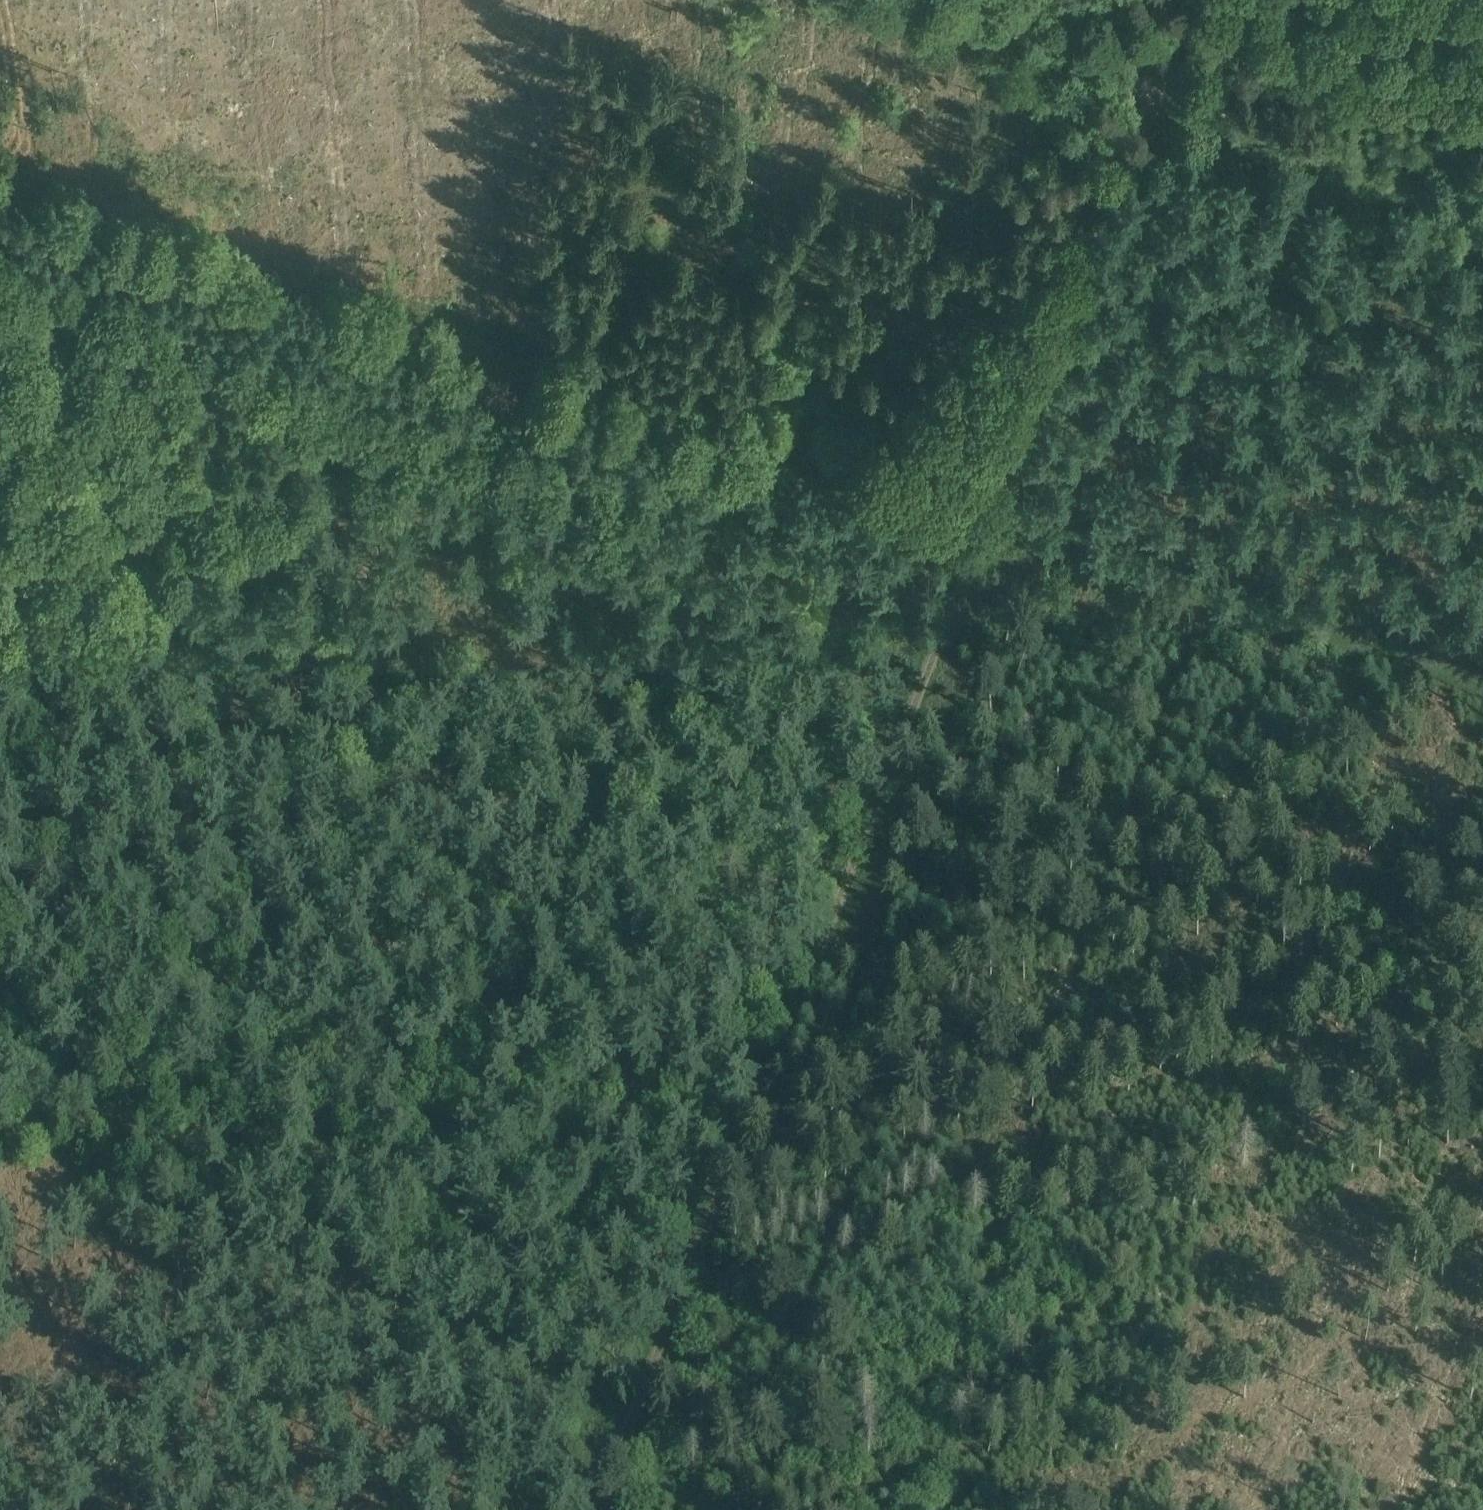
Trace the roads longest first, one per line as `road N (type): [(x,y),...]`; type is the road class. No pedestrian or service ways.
road 1 (track): [(599,1509),(1159,95)]
road 2 (track): [(1482,222),(1159,95)]
road 3 (track): [(1159,95),(928,0)]

